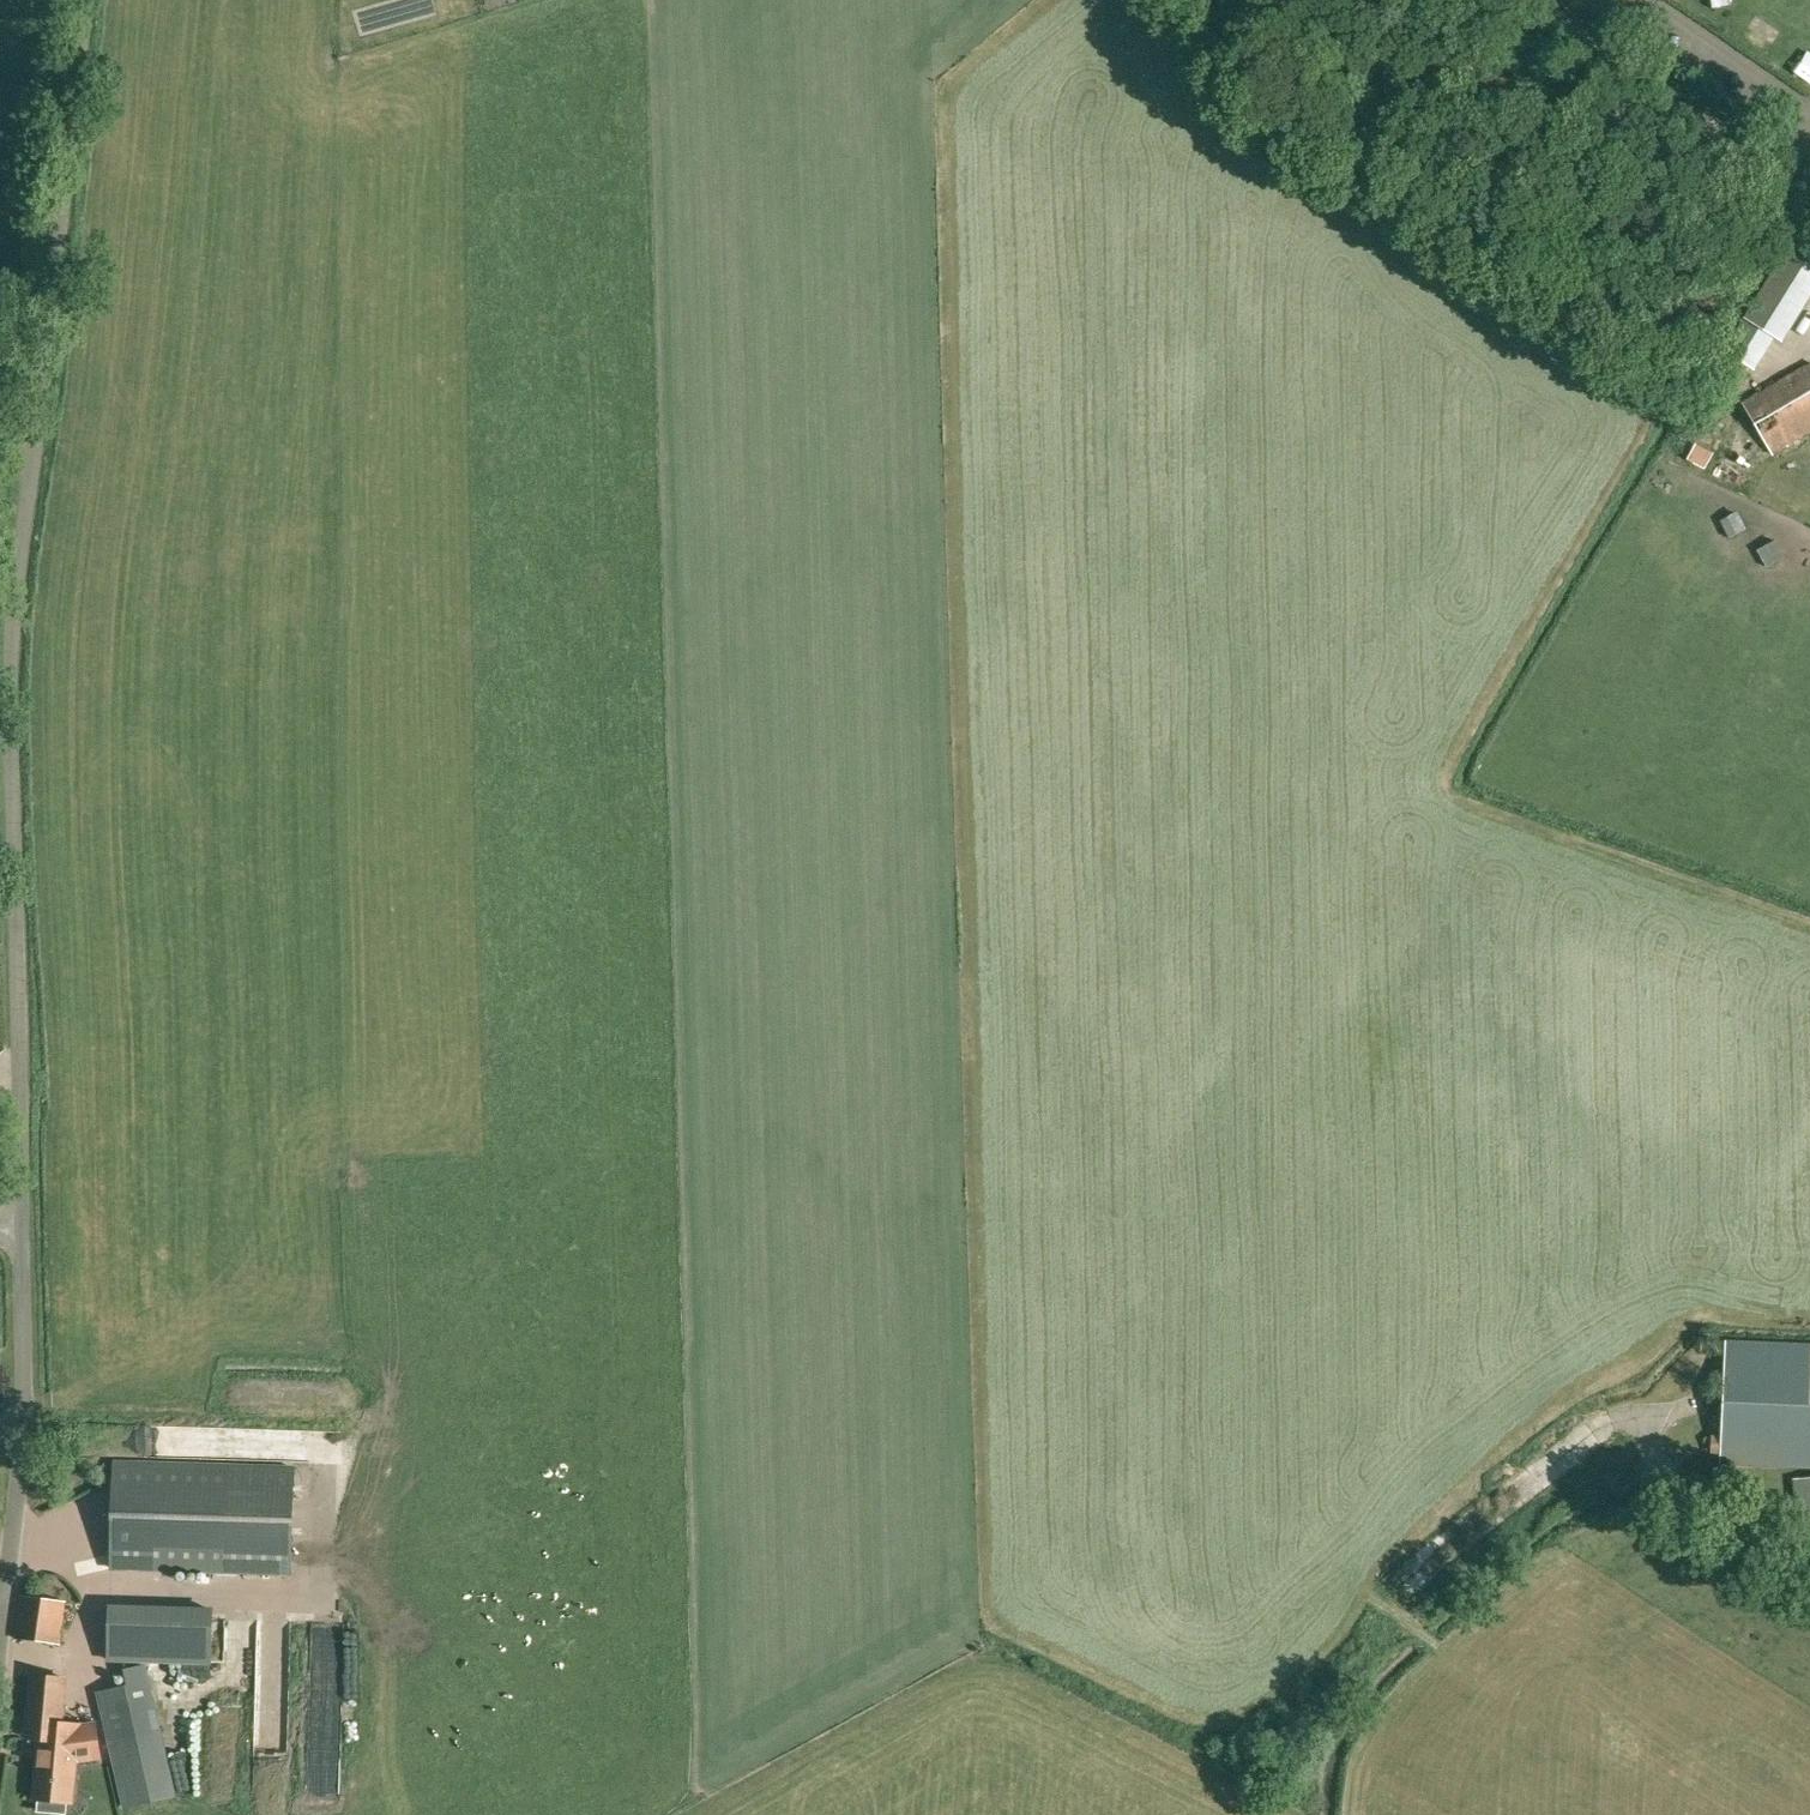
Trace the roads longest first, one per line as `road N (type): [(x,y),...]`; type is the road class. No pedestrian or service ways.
road 1 (unclassified): [(22,1230),(10,707),(26,496),(85,0)]
road 2 (unclassified): [(0,1617),(19,1422),(22,1230)]
road 3 (track): [(1809,191),(1534,0)]

